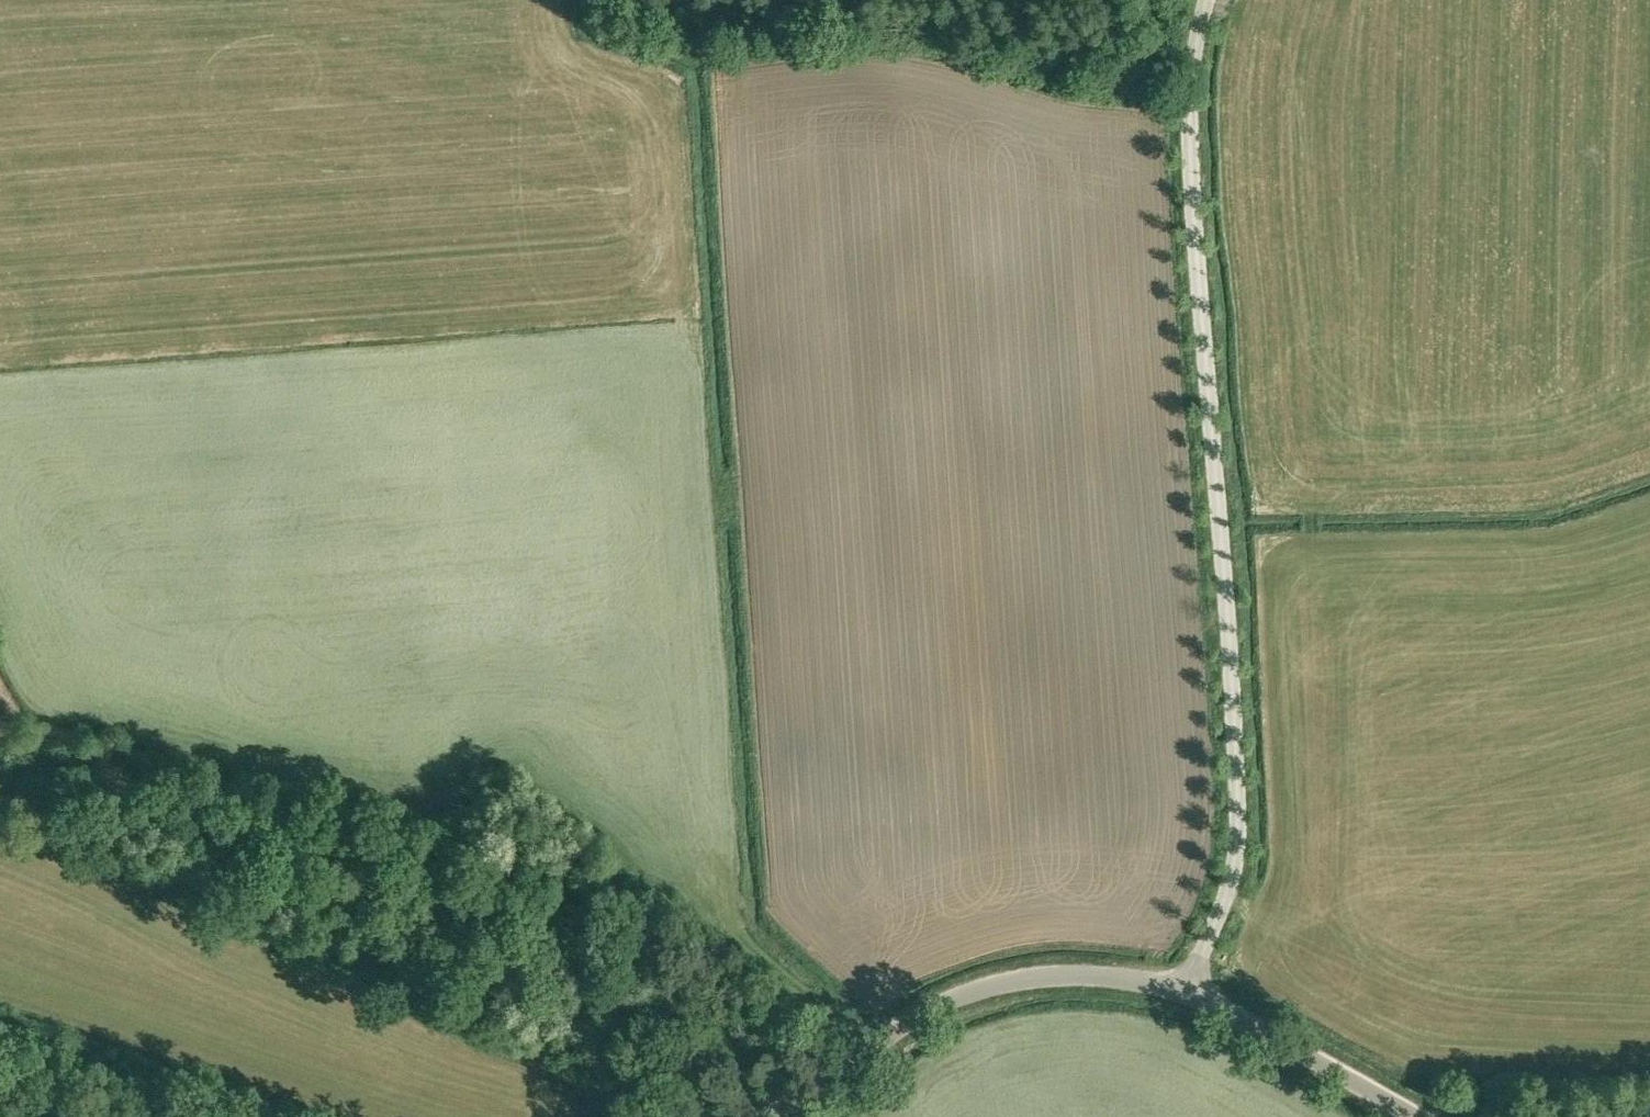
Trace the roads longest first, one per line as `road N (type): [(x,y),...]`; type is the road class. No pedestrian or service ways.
road 1 (track): [(1187,993),(1239,864),(1235,686),(1189,144),(1207,0)]
road 2 (unclassified): [(784,1116),(915,1018),(1044,975),(1104,976),(1187,993),(1419,1116)]

